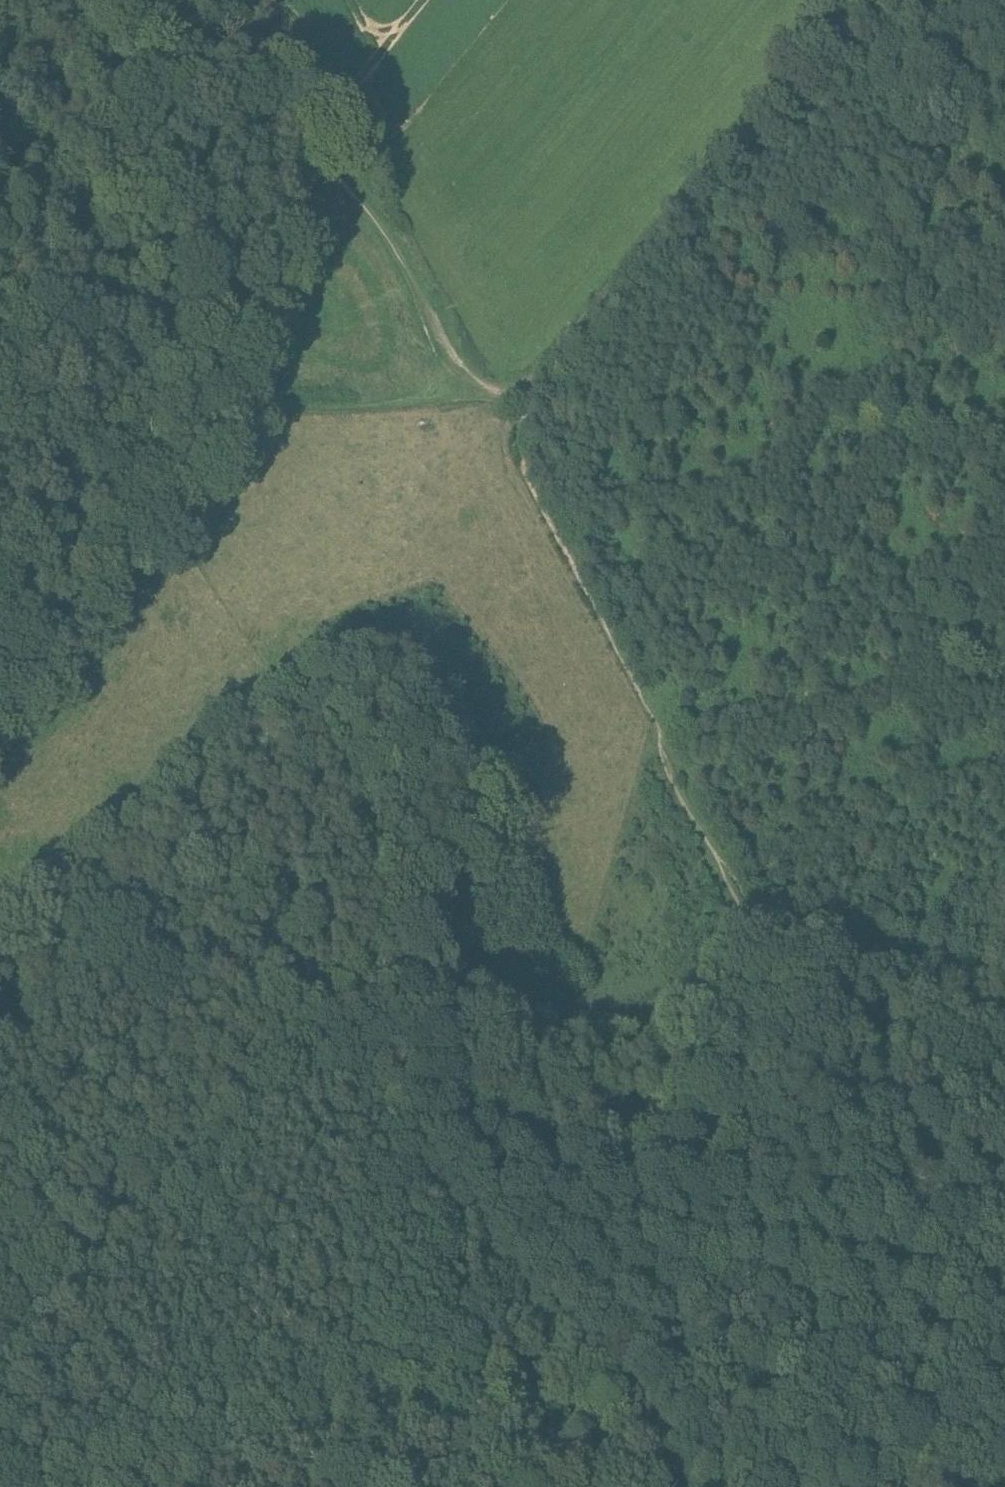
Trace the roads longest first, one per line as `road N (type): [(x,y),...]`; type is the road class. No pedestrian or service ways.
road 1 (track): [(857,0),(527,393)]
road 2 (track): [(527,393),(405,412),(247,411),(214,453)]
road 3 (track): [(324,136),(318,105),(224,0)]

